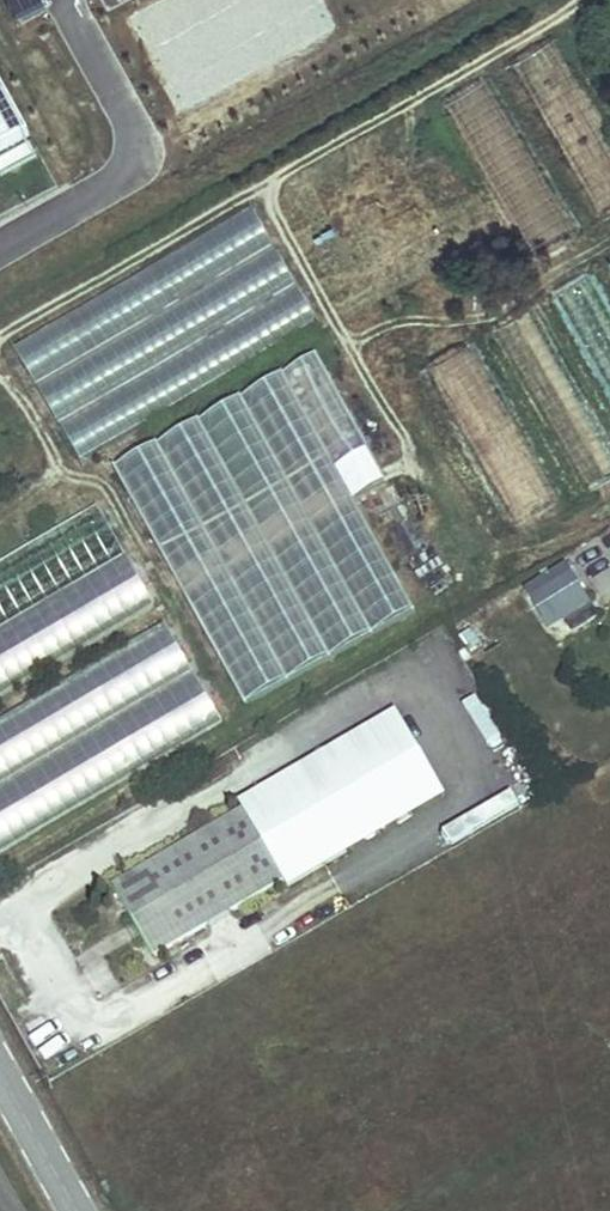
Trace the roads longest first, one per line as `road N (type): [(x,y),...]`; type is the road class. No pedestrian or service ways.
road 1 (unclassified): [(76,1210),(0,1074)]

